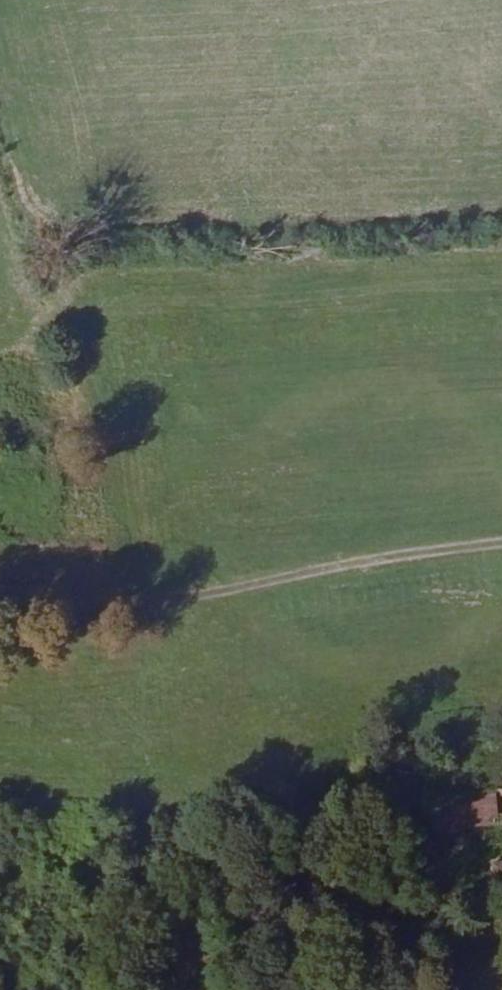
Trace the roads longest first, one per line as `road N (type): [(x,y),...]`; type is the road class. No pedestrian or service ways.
road 1 (track): [(174,602),(501,544)]

